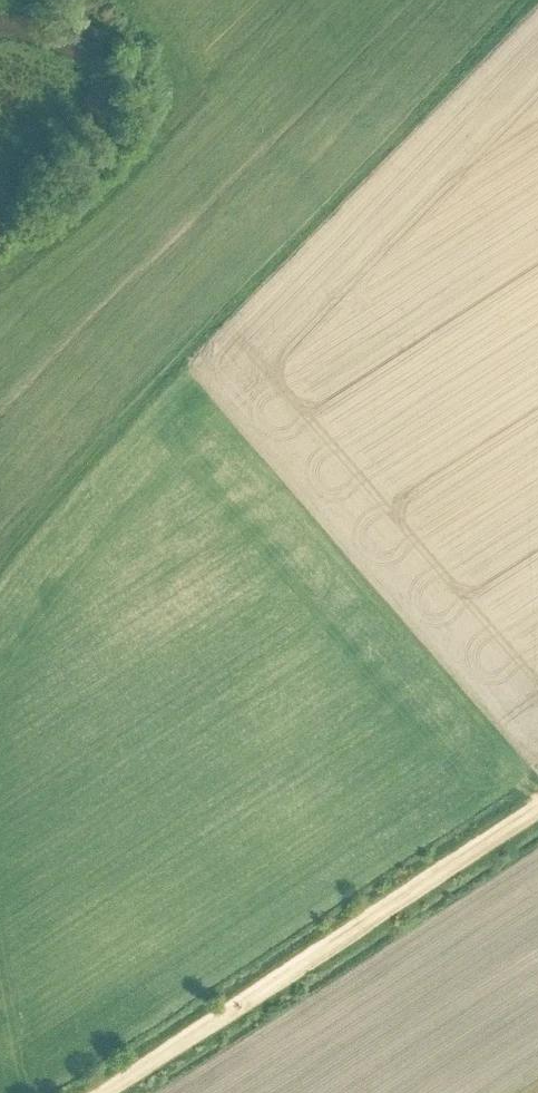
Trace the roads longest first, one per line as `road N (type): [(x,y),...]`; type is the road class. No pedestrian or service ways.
road 1 (track): [(0,575),(530,0)]
road 2 (track): [(98,1092),(537,807)]

